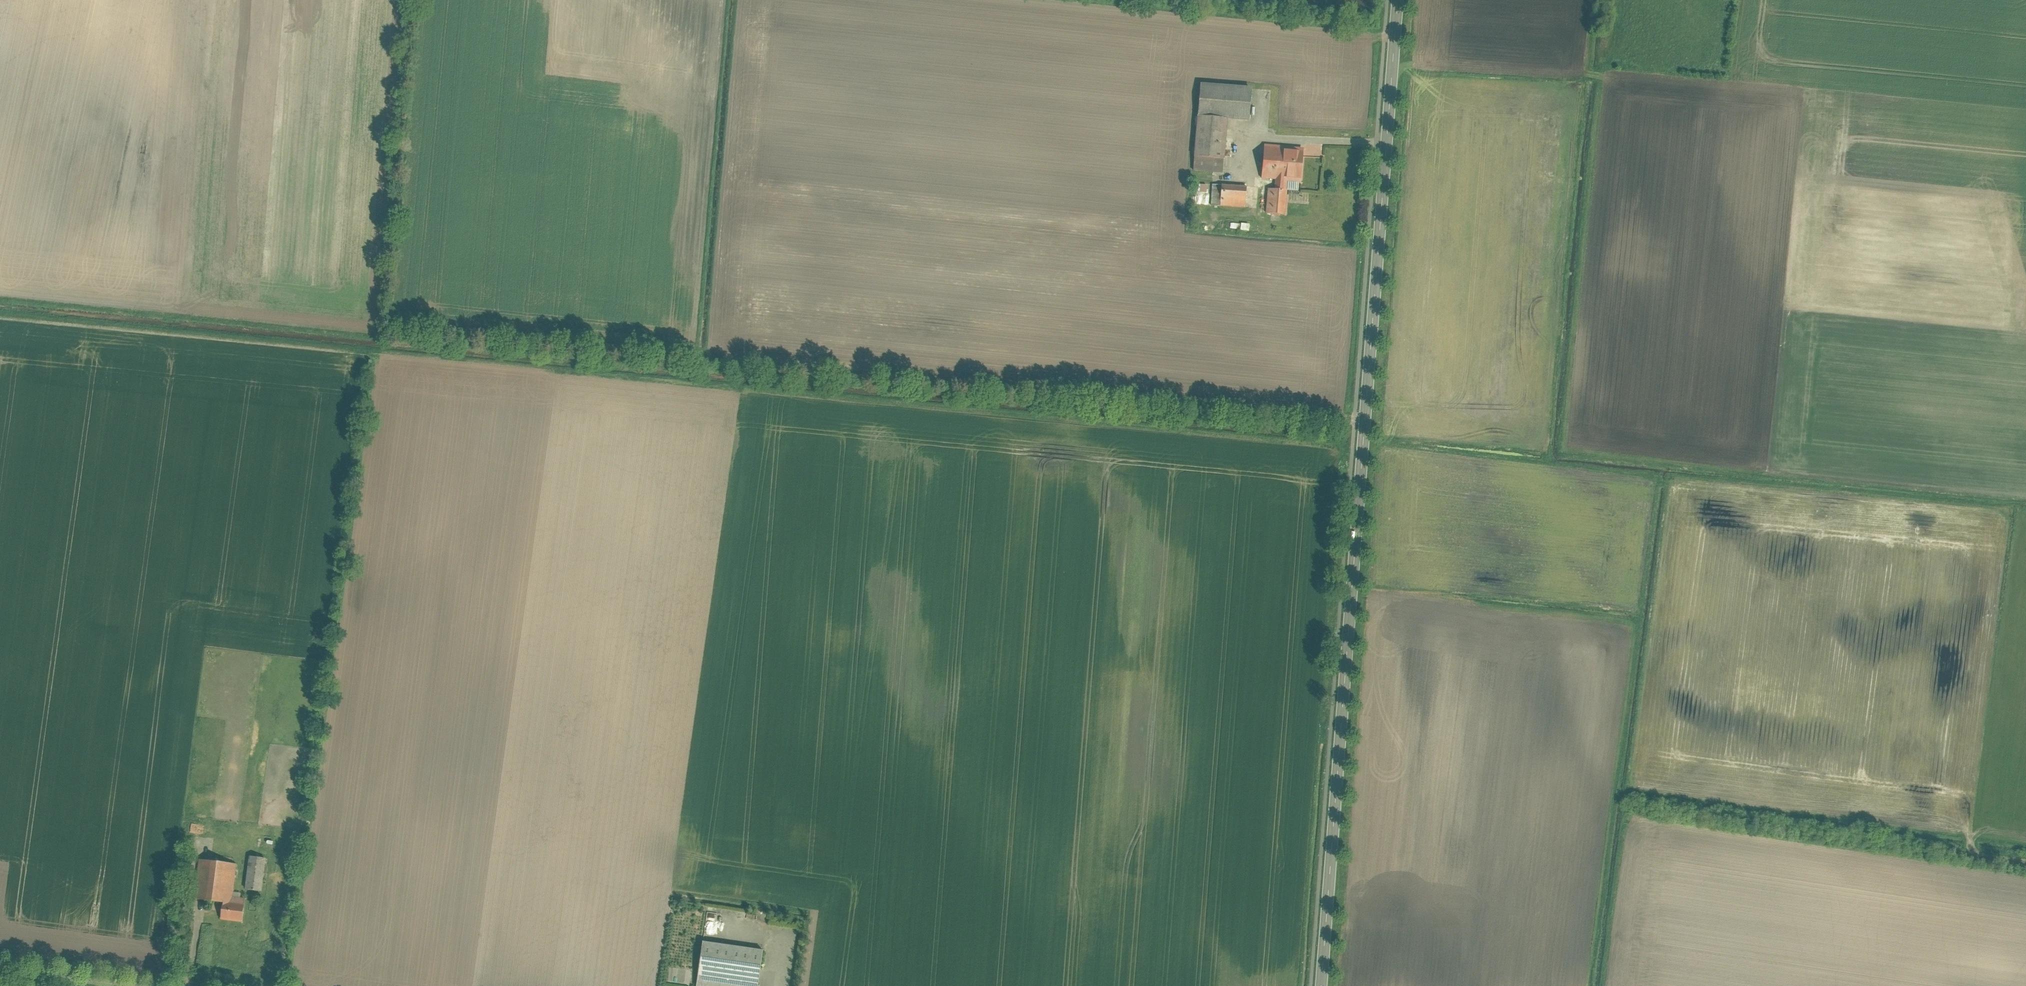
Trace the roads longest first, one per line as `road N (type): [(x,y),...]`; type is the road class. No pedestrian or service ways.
road 1 (tertiary): [(1398,0),(1321,985)]
road 2 (unclassified): [(137,985),(0,967)]

